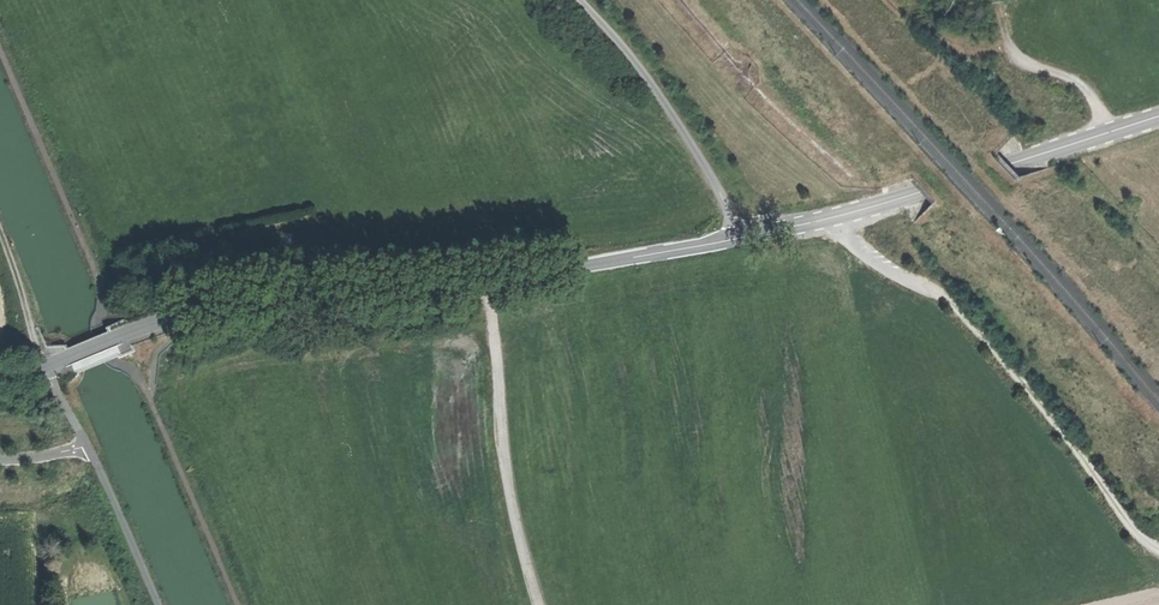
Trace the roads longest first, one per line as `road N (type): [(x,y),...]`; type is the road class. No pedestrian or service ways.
road 1 (tertiary): [(1158,117),(884,204),(738,239),(483,279),(240,301),(0,382)]
road 2 (track): [(1158,551),(907,246),(884,204)]
road 3 (track): [(483,279),(518,527),(540,604)]
road 4 (track): [(738,239),(713,178),(637,63),(584,0)]
road 5 (track): [(1106,135),(1085,88),(1011,50),(998,0)]
road 6 (track): [(44,368),(0,232)]

